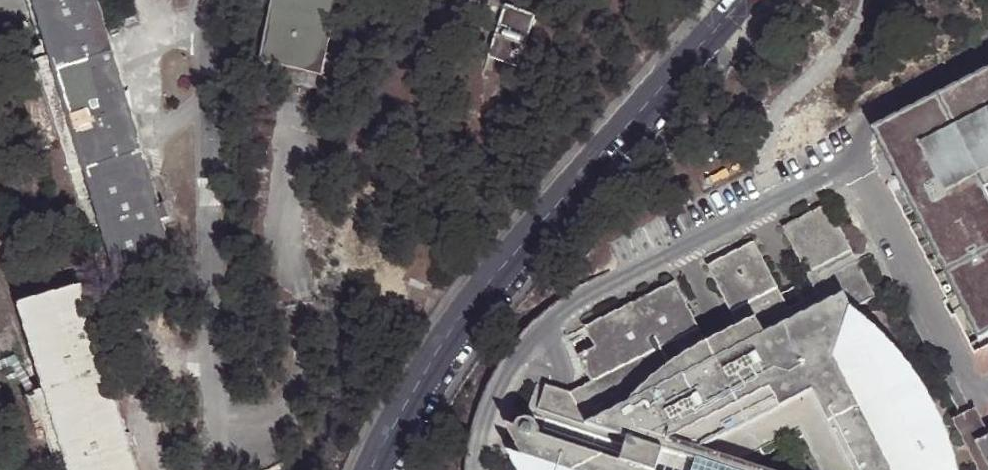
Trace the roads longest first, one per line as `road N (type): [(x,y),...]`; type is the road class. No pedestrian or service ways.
road 1 (residential): [(745,0),(542,232),(414,401),(375,469)]

